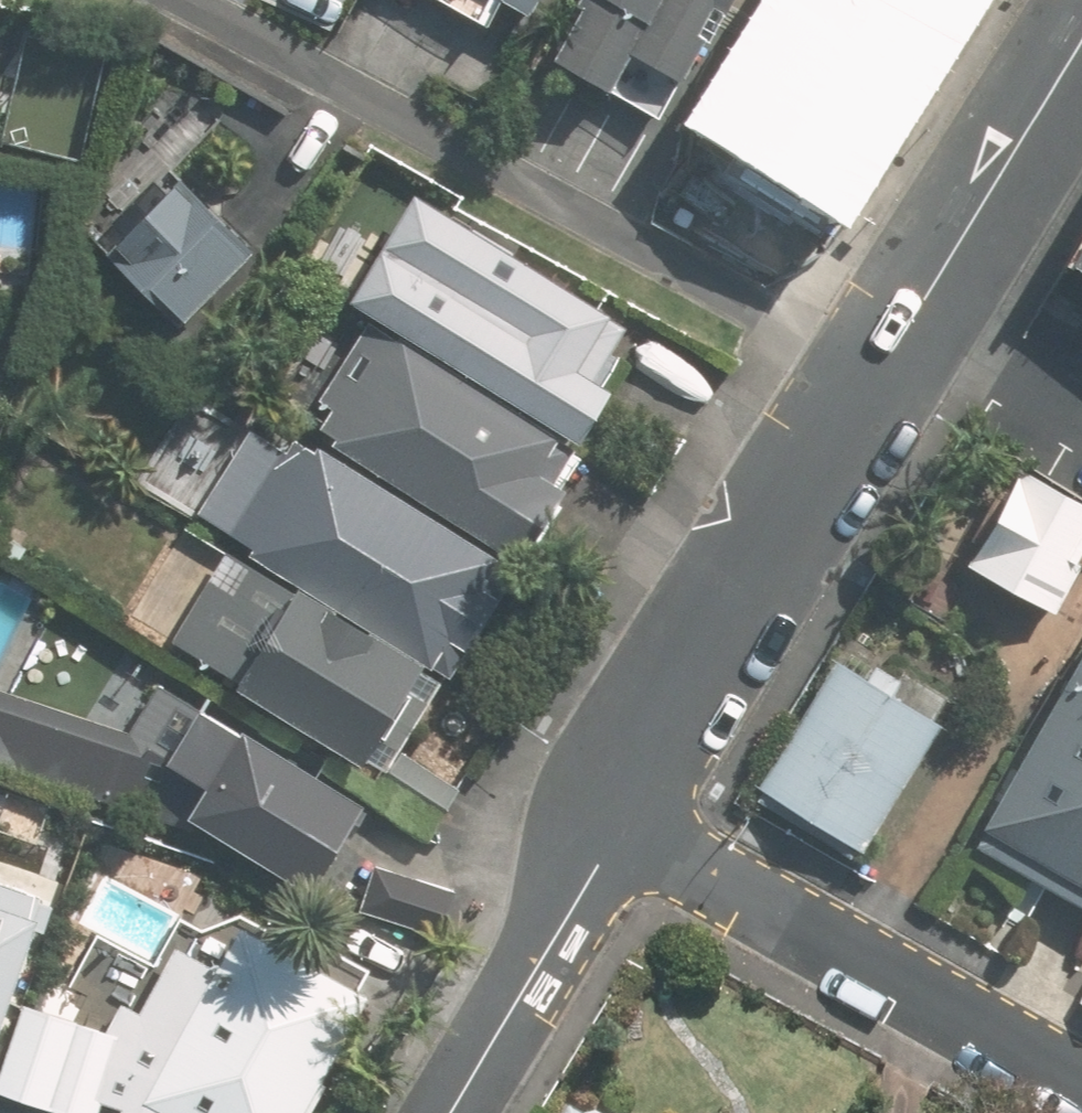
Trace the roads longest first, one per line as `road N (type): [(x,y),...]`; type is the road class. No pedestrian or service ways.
road 1 (residential): [(1081,36),(608,812)]
road 2 (residential): [(1081,1077),(608,812)]
road 3 (residential): [(608,812),(564,917),(447,1112)]

